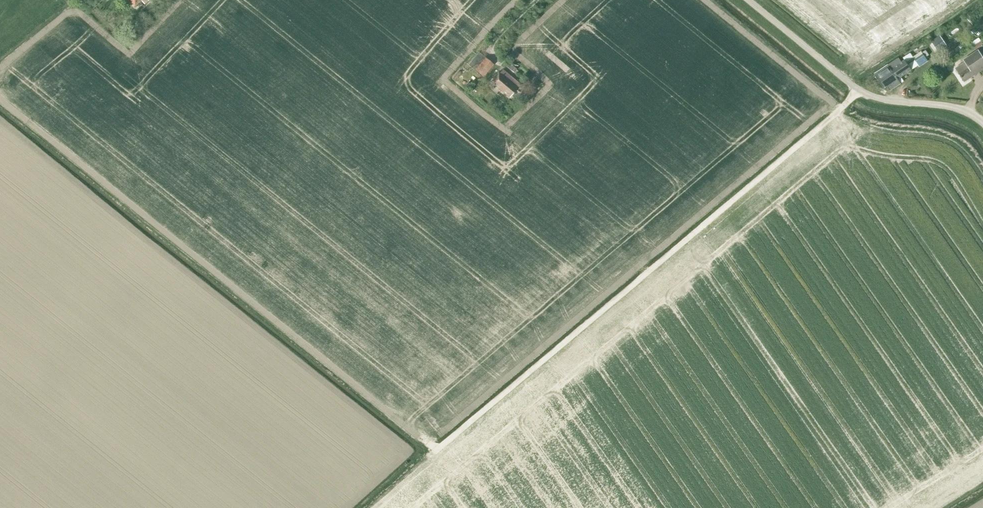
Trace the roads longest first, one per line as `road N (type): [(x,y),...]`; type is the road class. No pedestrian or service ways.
road 1 (unclassified): [(982,124),(962,112),(859,97),(745,0)]

